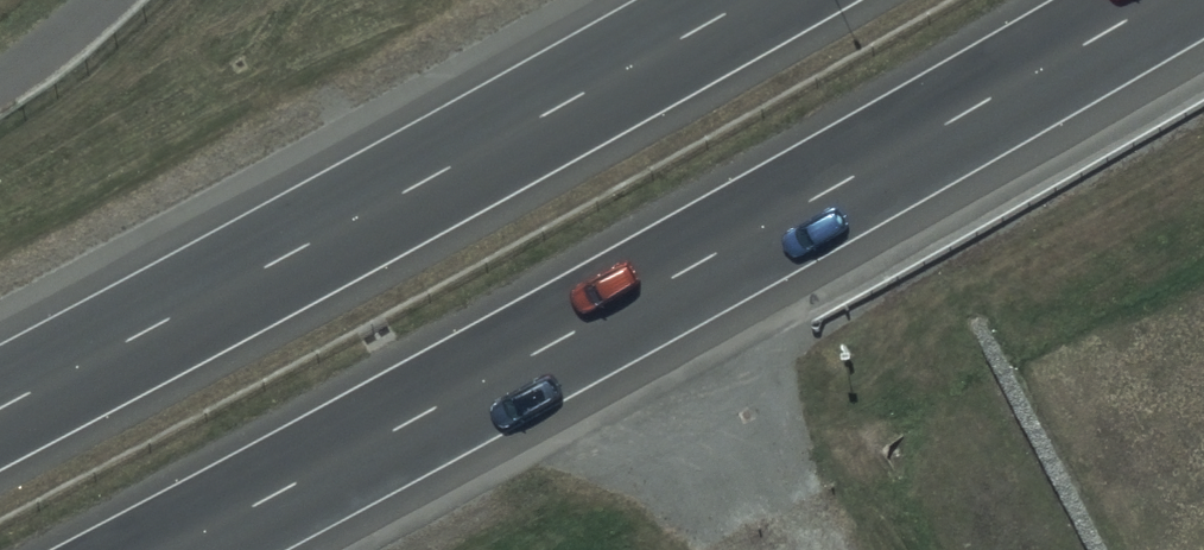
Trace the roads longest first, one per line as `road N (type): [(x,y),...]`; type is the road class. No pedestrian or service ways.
road 1 (motorway): [(1162,0),(172,549)]
road 2 (motorway): [(0,411),(752,0)]

